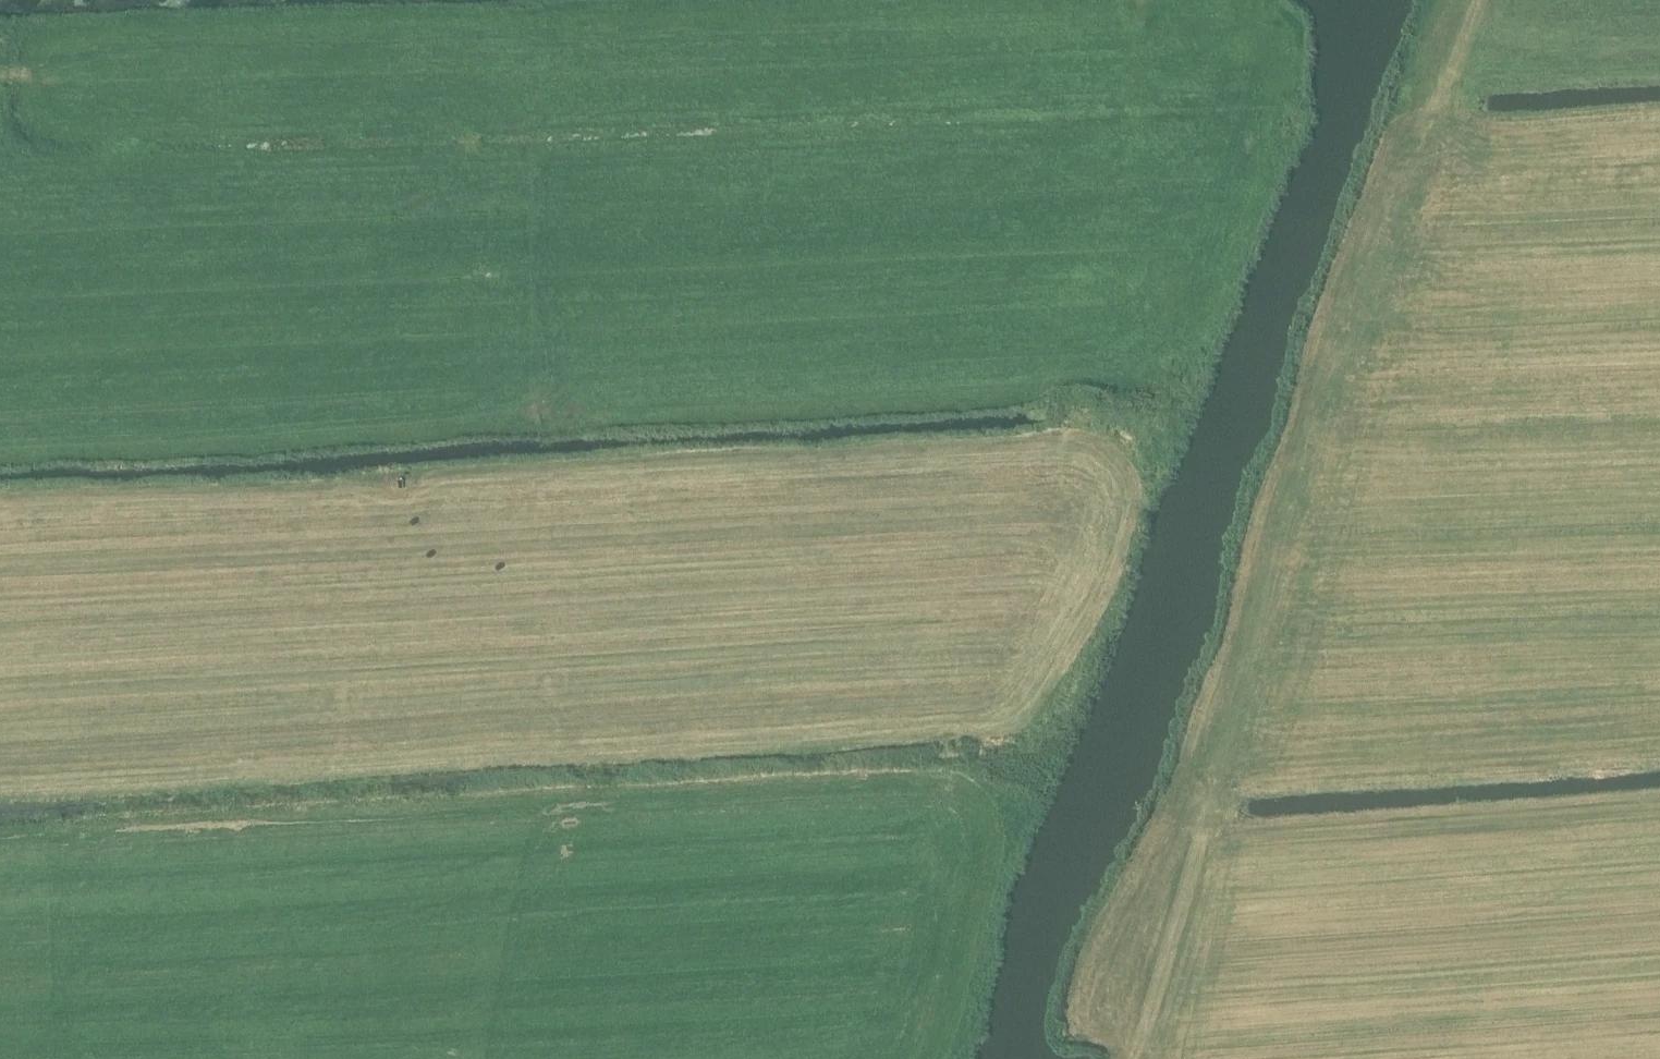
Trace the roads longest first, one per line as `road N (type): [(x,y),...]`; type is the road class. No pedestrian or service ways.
road 1 (track): [(1231,748),(1131,1058)]
road 2 (track): [(1481,0),(1433,130)]

